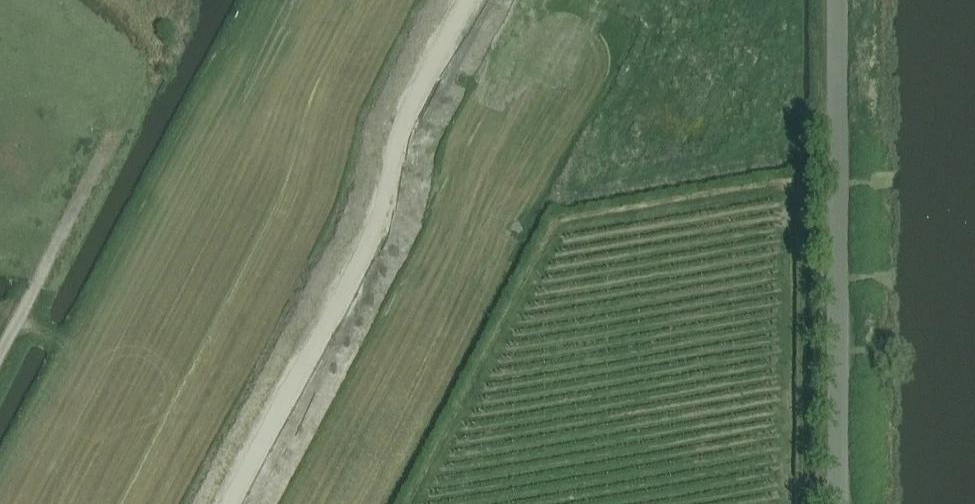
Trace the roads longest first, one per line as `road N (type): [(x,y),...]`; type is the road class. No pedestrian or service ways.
road 1 (unclassified): [(835,503),(834,0)]
road 2 (unclassified): [(0,350),(92,169)]

